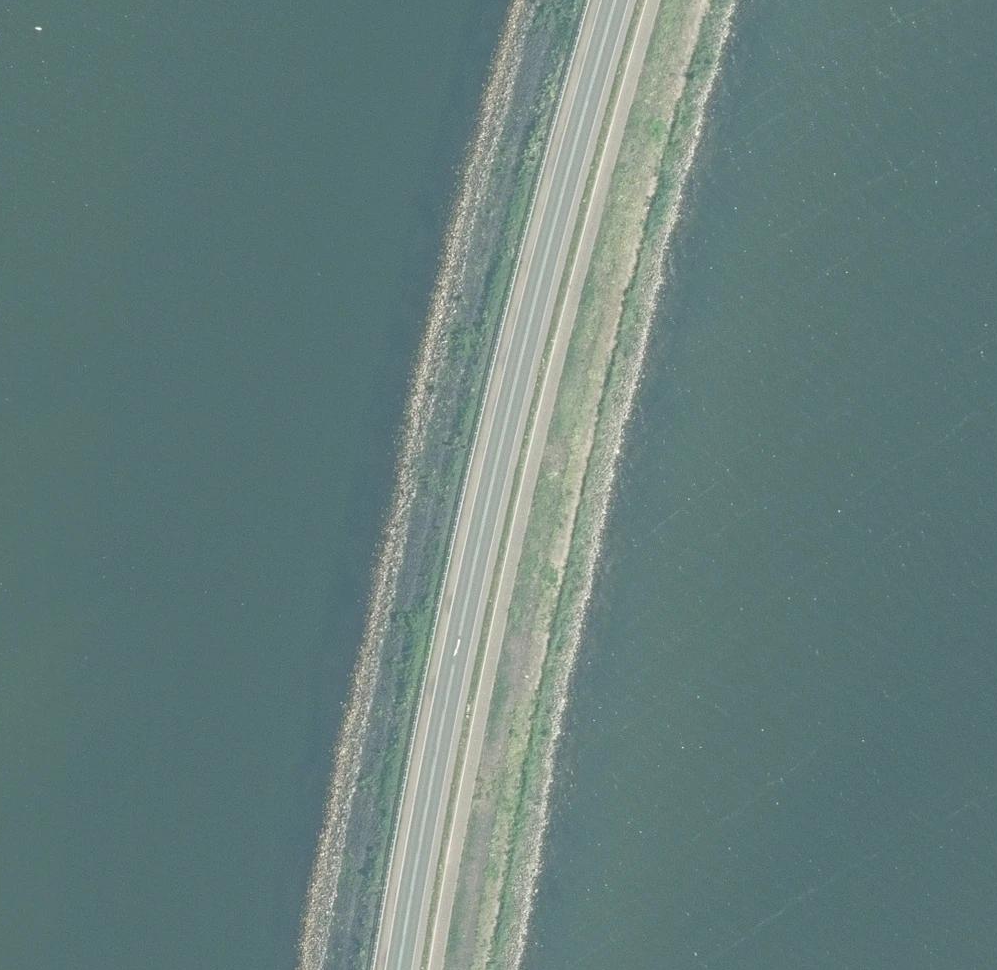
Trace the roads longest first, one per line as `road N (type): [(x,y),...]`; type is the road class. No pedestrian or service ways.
road 1 (trunk): [(412,969),(510,467),(630,0)]

